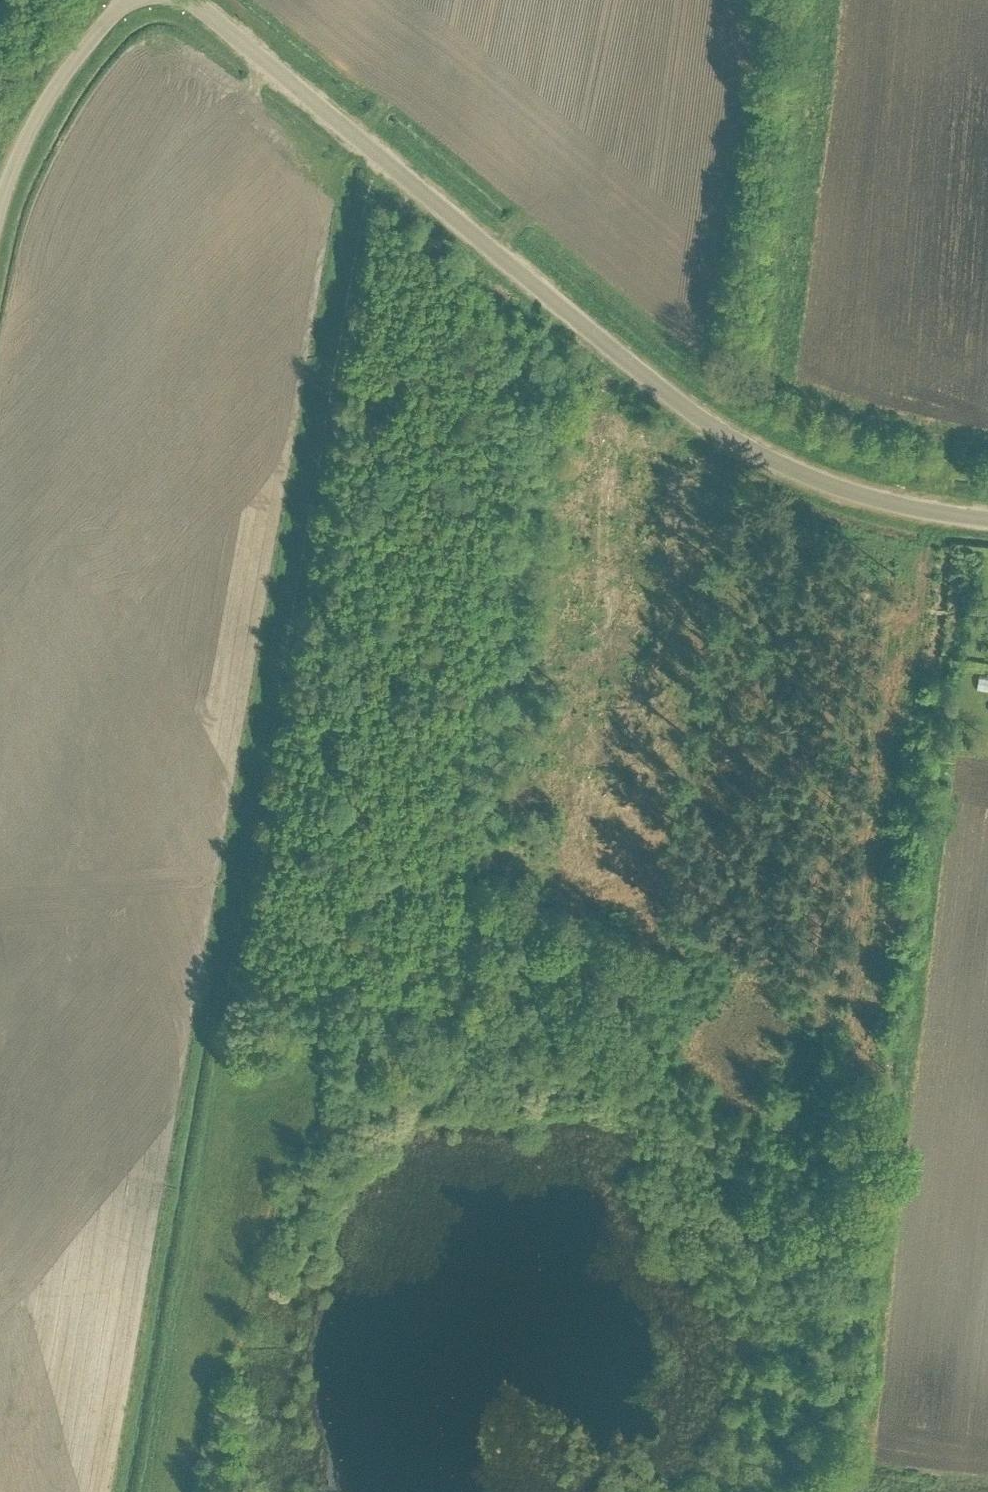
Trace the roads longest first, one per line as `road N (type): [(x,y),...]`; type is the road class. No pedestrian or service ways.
road 1 (tertiary): [(193,0),(687,410),(836,488),(900,508),(987,519)]
road 2 (unclassified): [(0,200),(26,134),(83,47),(127,0)]

